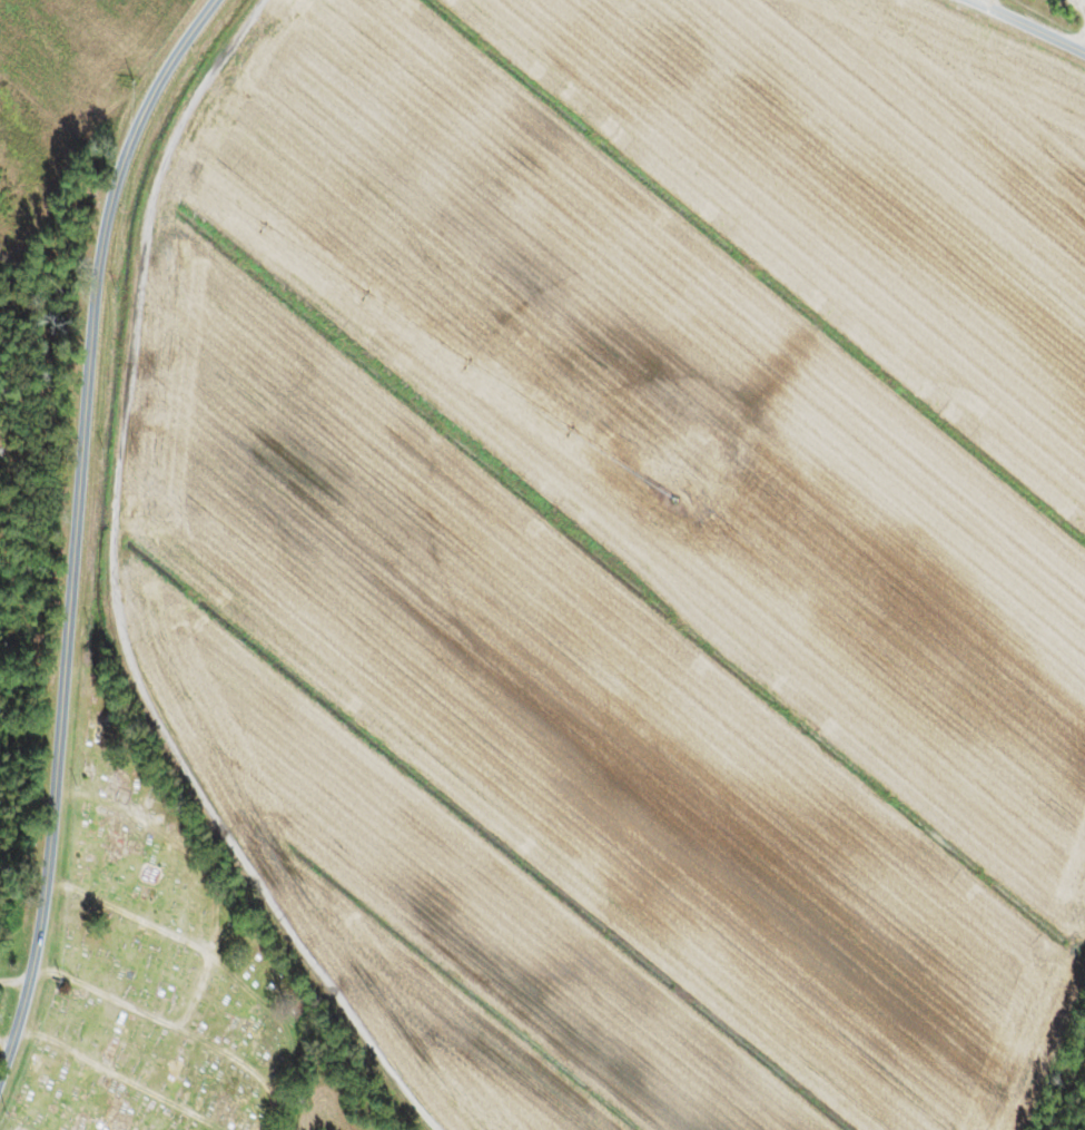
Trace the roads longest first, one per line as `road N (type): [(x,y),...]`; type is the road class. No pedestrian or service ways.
road 1 (residential): [(0,1077),(31,973),(50,851),(107,223),(138,124),(217,0)]
road 2 (residential): [(1084,51),(974,0)]

